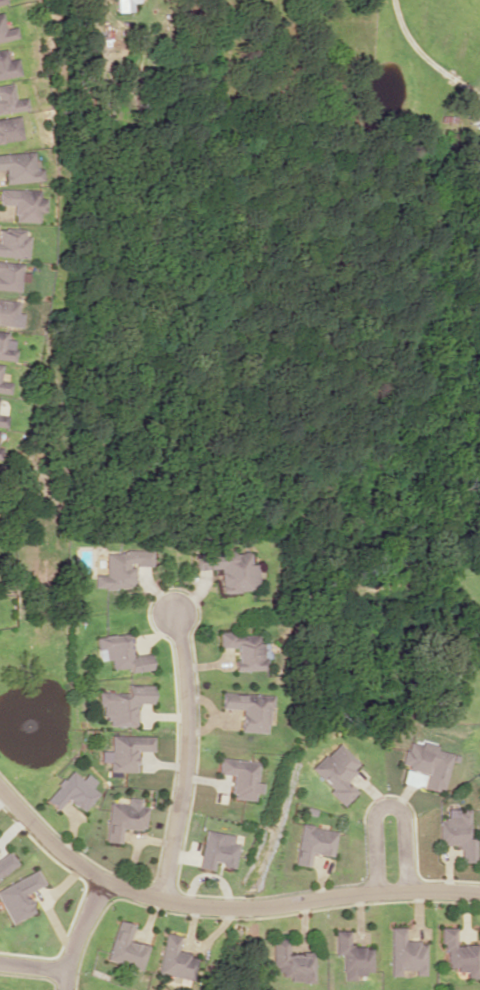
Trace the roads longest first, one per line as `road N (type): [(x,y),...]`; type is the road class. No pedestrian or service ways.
road 1 (residential): [(479,896),(353,894),(196,909),(159,901),(105,882),(60,853),(0,785)]
road 2 (residential): [(172,613),(186,698),(186,769),(159,901)]
road 3 (residential): [(374,894),(370,814),(380,802),(397,804),(405,820),(408,893)]

